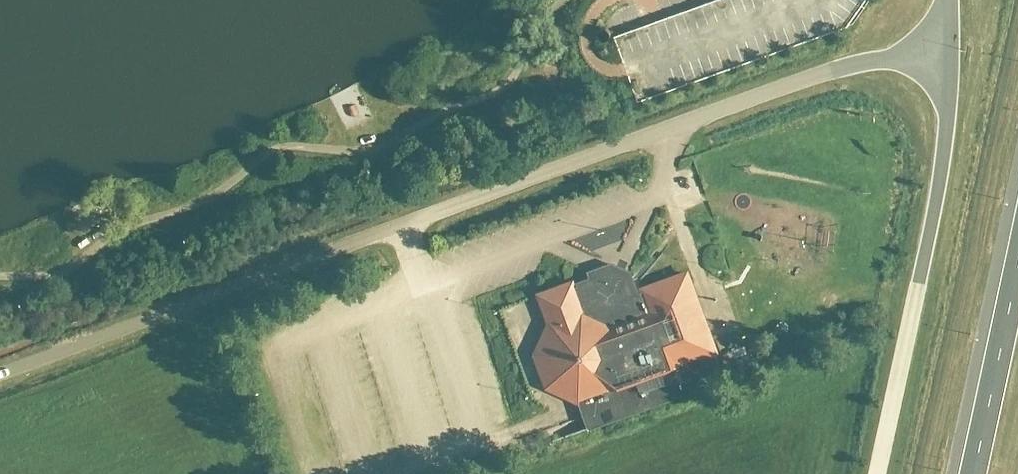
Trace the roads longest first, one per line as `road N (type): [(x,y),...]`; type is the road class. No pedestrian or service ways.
road 1 (unclassified): [(0,373),(828,74),(950,55)]
road 2 (unclassified): [(876,473),(934,206),(950,55)]
road 3 (motorway): [(1017,267),(973,473)]

